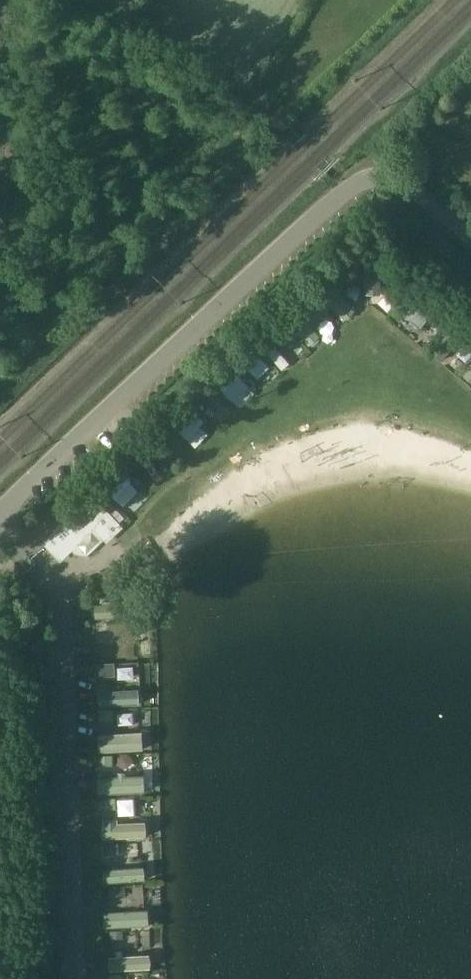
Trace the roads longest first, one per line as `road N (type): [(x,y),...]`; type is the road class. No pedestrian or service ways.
road 1 (unclassified): [(470,239),(400,183),(354,184),(0,509)]
road 2 (track): [(104,0),(249,92)]

